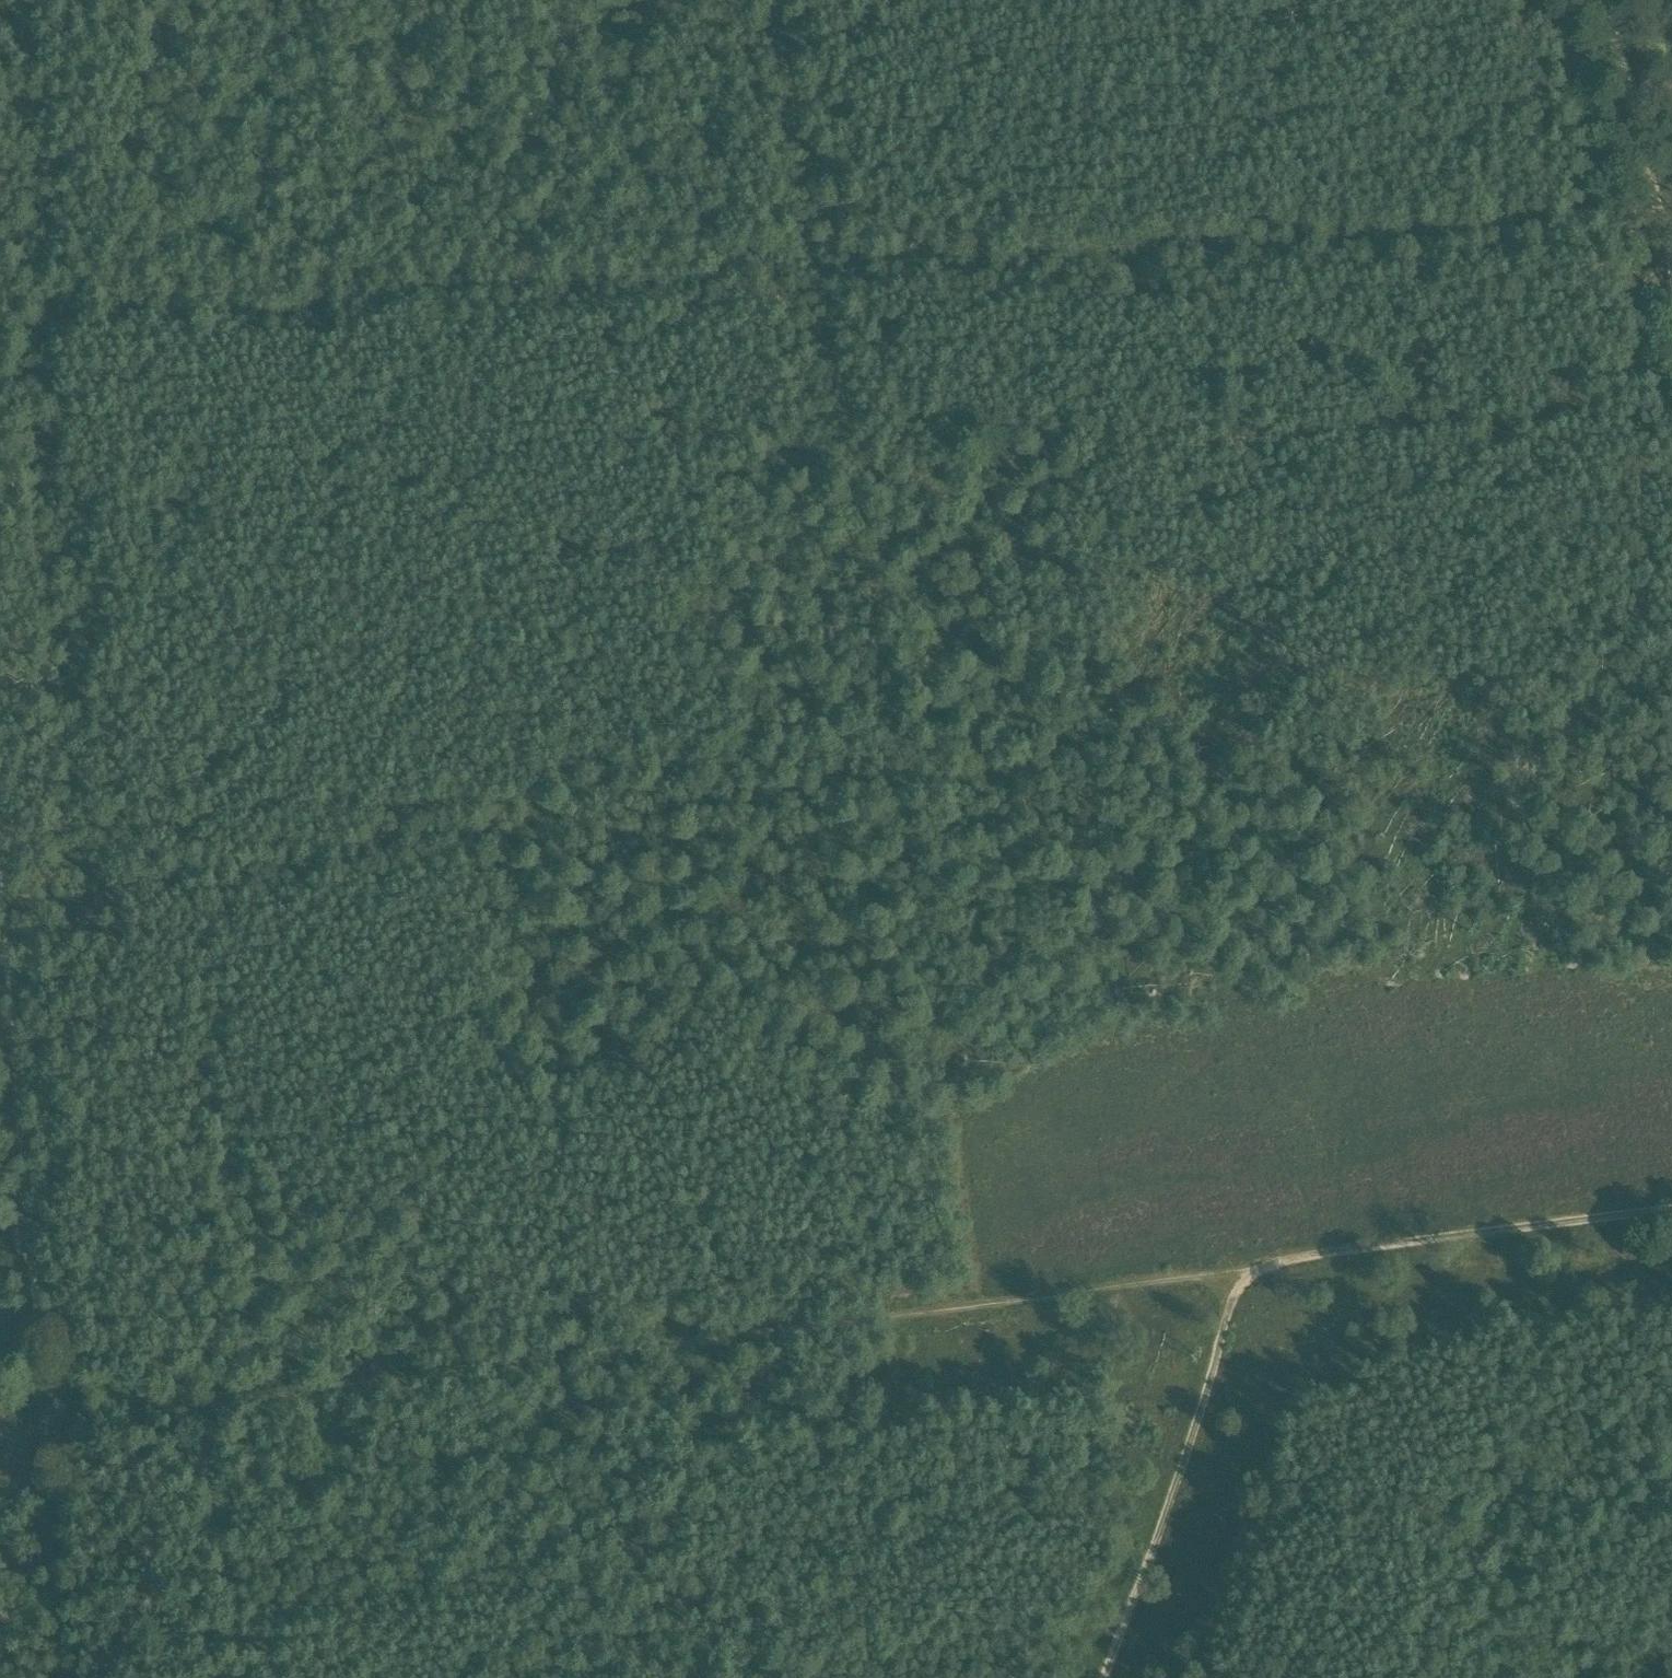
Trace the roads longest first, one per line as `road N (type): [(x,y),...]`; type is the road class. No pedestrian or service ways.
road 1 (track): [(1671,1207),(163,1408),(38,1436)]
road 2 (track): [(1244,1269),(1188,1440),(1094,1677)]
road 3 (track): [(810,264),(770,0)]
road 4 (track): [(1657,217),(1607,0)]

